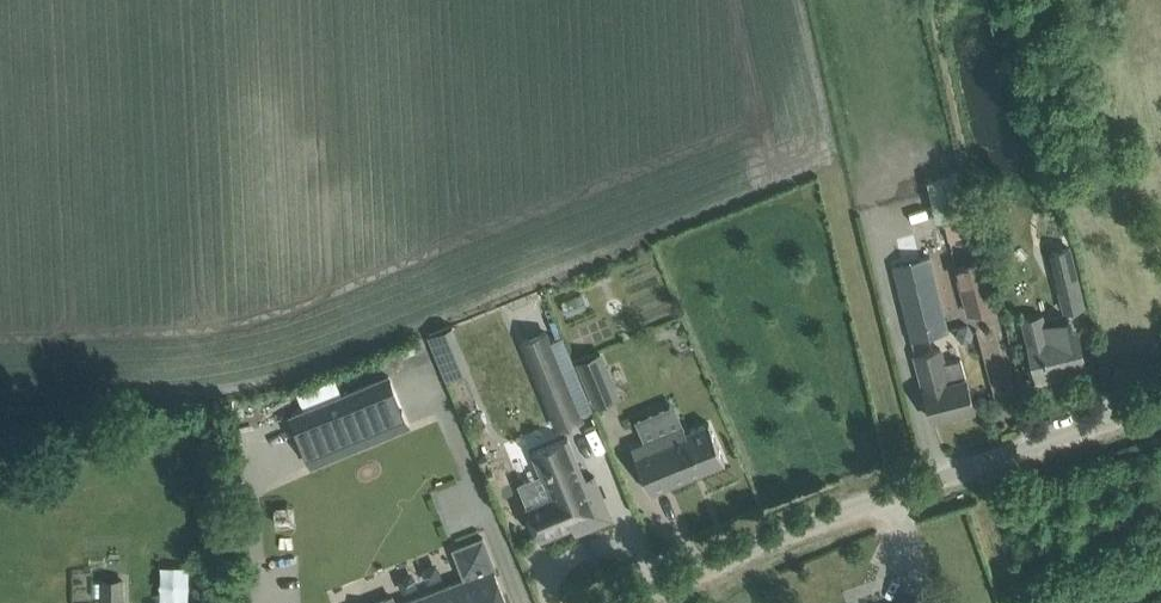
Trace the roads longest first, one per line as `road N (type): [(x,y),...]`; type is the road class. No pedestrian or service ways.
road 1 (unclassified): [(644,602),(820,519),(1160,406)]

